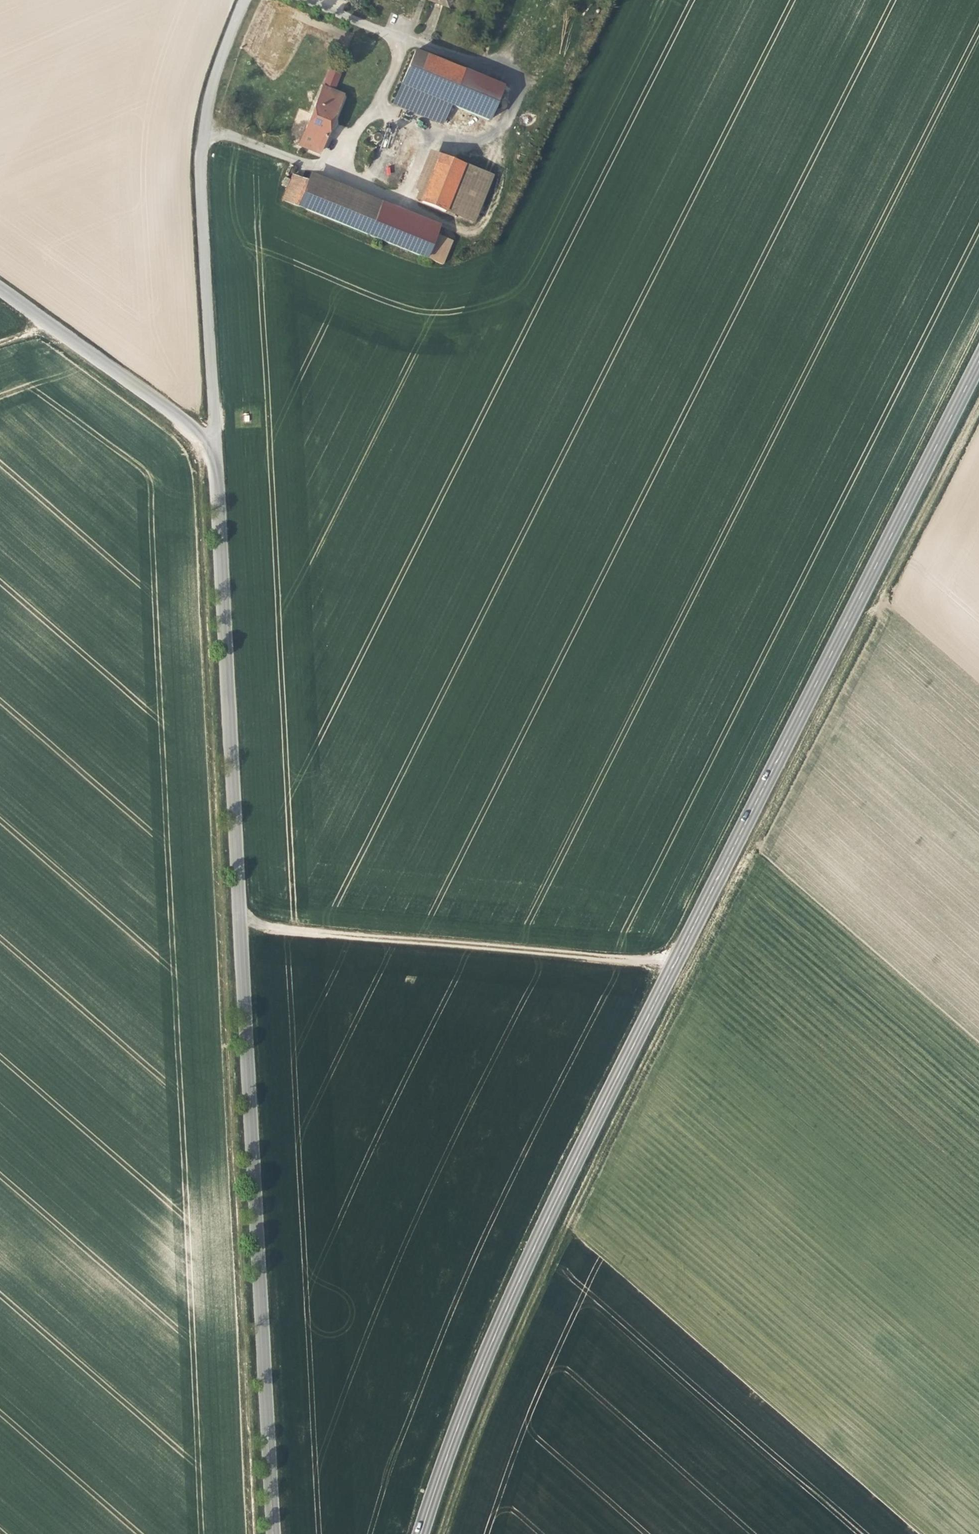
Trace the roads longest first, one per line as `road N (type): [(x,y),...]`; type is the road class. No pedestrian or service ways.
road 1 (secondary): [(419,1533),(500,1315),(978,357)]
road 2 (track): [(32,330),(176,437),(195,476),(250,1533)]
road 3 (track): [(978,400),(559,1231),(481,1407),(439,1533)]
road 4 (unclassified): [(272,1533),(211,444)]
road 5 (unclassified): [(211,444),(197,193),(205,121),(246,0)]
road 6 (unclassified): [(211,444),(0,290)]

